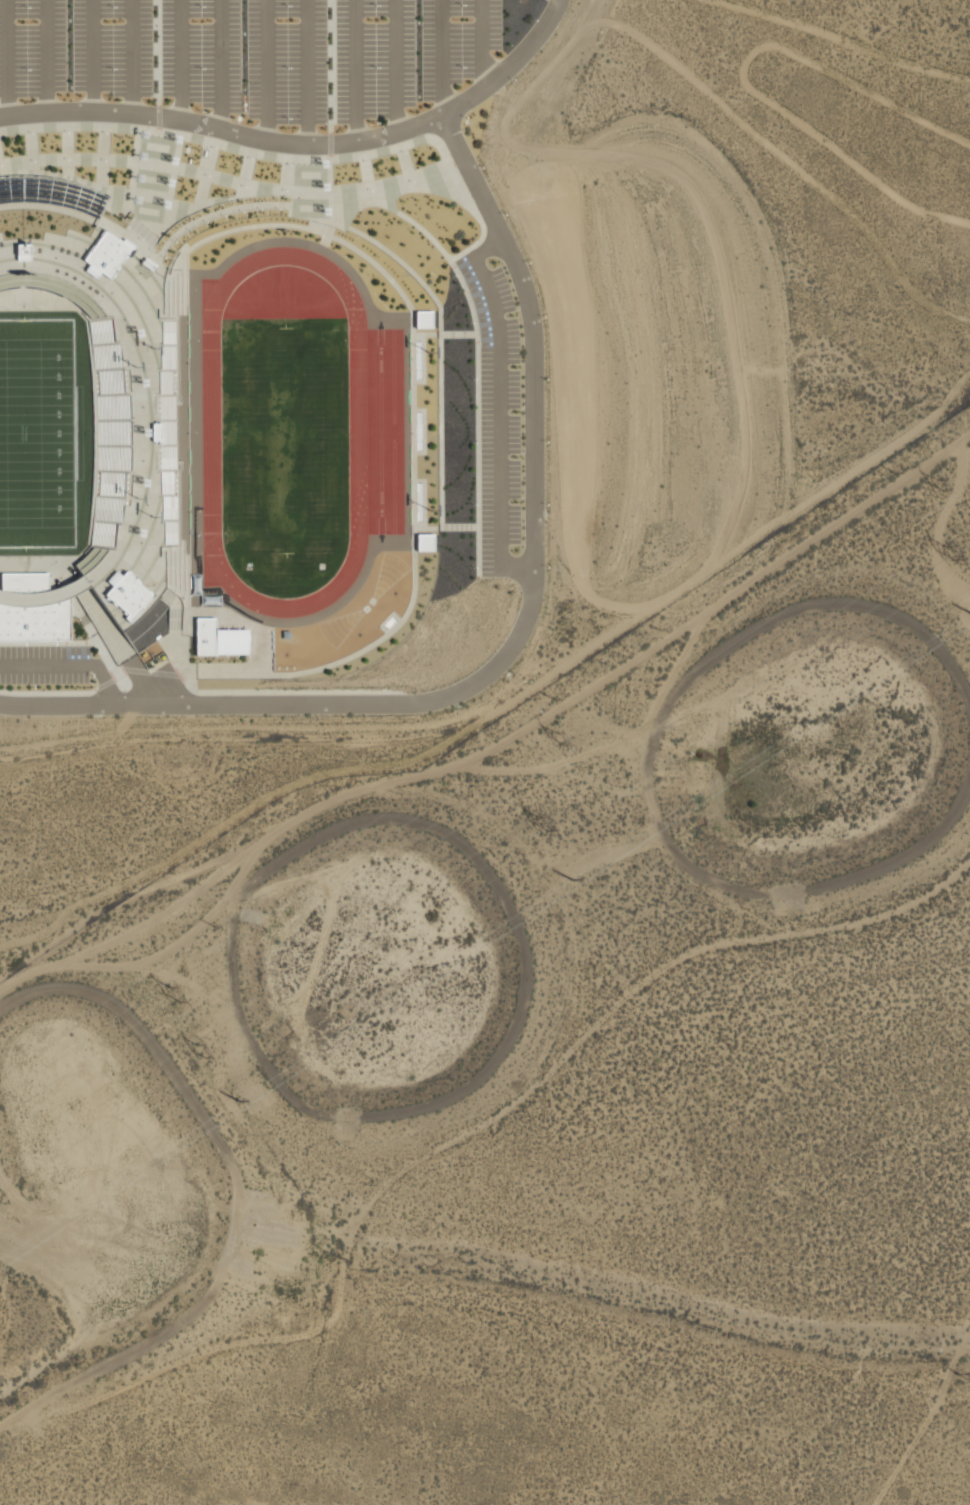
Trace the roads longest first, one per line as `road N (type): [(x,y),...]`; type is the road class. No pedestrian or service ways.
road 1 (tertiary): [(0,703),(435,705),(485,681),(522,640),(536,591),(540,346),(532,288),(446,118)]
road 2 (track): [(0,1424),(152,1341),(202,1304),(227,1252),(237,1182),(161,1057),(125,1016),(70,989),(37,990),(0,1008)]
road 3 (tertiary): [(446,118),(329,144),(133,113),(0,116)]
road 4 (tertiary): [(446,118),(503,82),(545,39),(564,0)]

